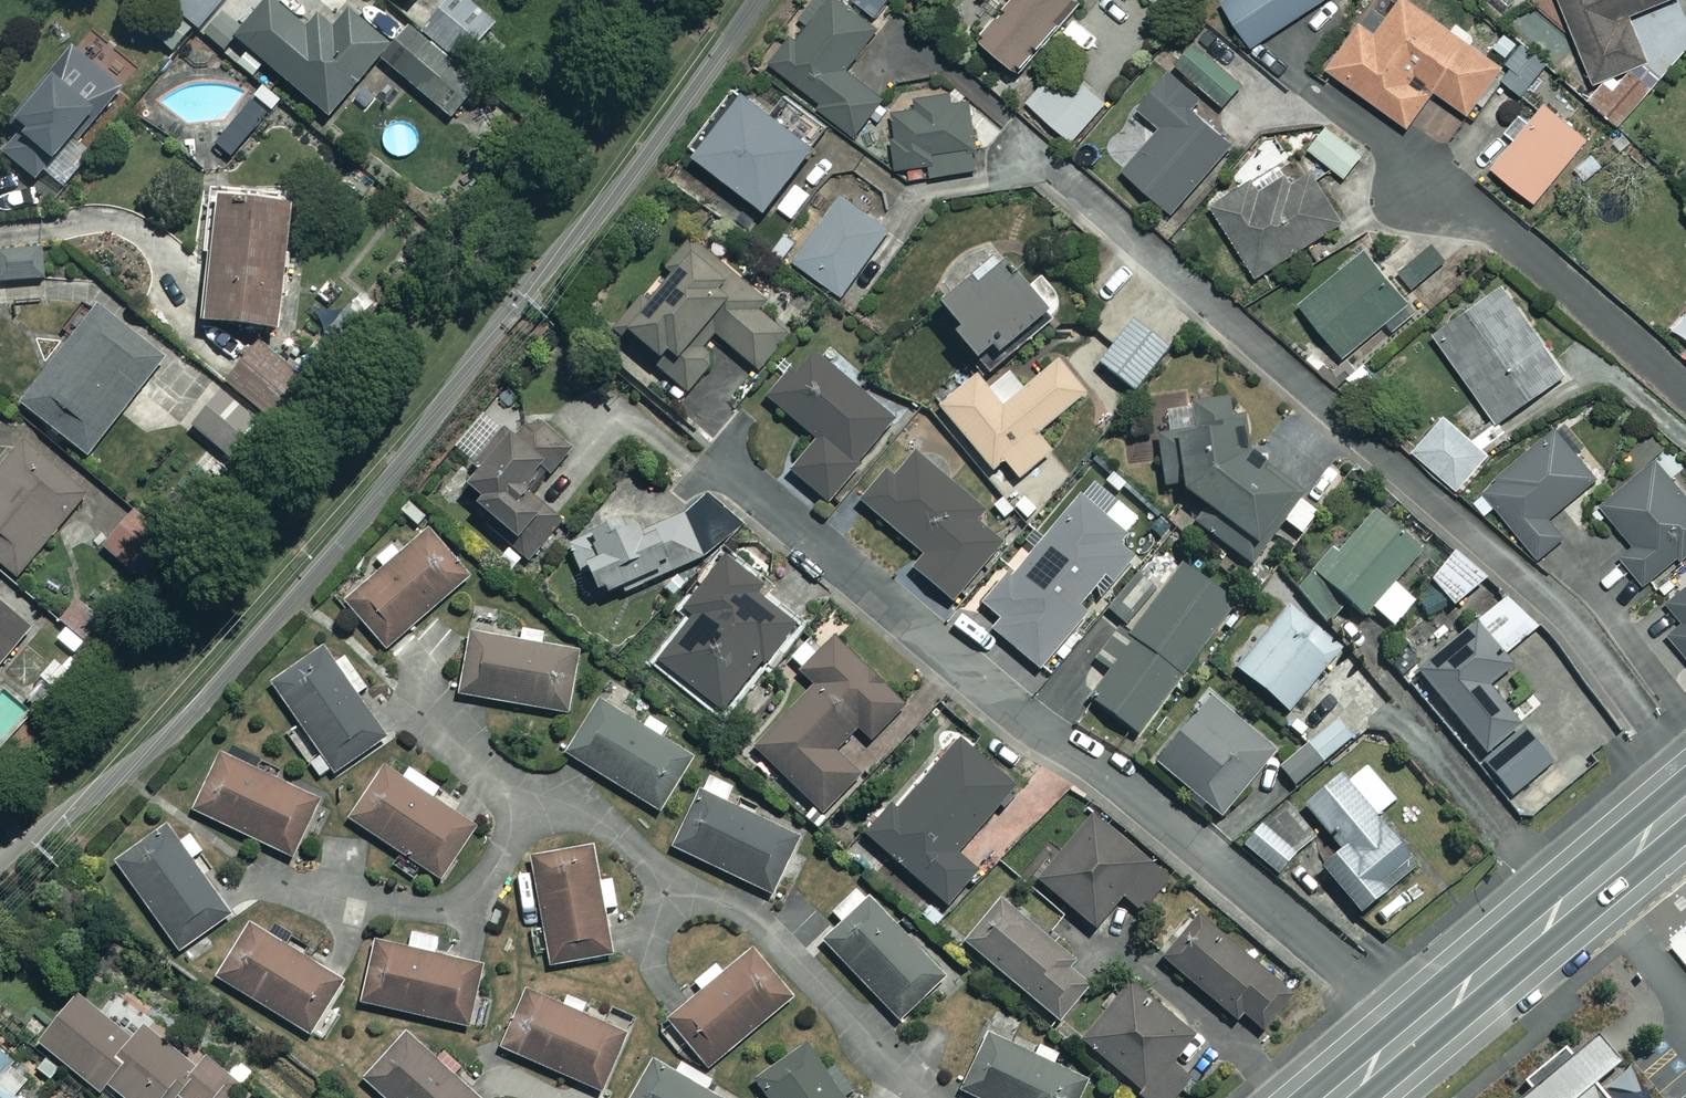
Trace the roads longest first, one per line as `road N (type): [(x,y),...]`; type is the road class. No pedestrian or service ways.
road 1 (residential): [(730,471),(1022,713),(1121,782),(1412,1033)]
road 2 (secondary): [(1653,832),(1412,1033)]

